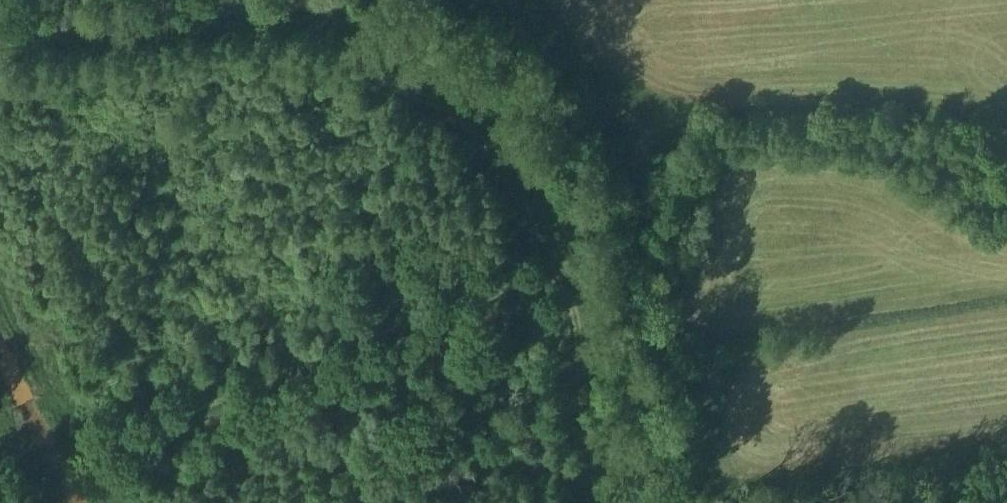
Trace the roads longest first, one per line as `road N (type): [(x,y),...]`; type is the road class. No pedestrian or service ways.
road 1 (track): [(556,271),(0,480)]
road 2 (track): [(0,61),(271,33),(347,34)]
road 3 (track): [(556,271),(514,159),(477,109),(418,67),(347,34)]
road 4 (track): [(590,502),(574,324),(556,271)]

